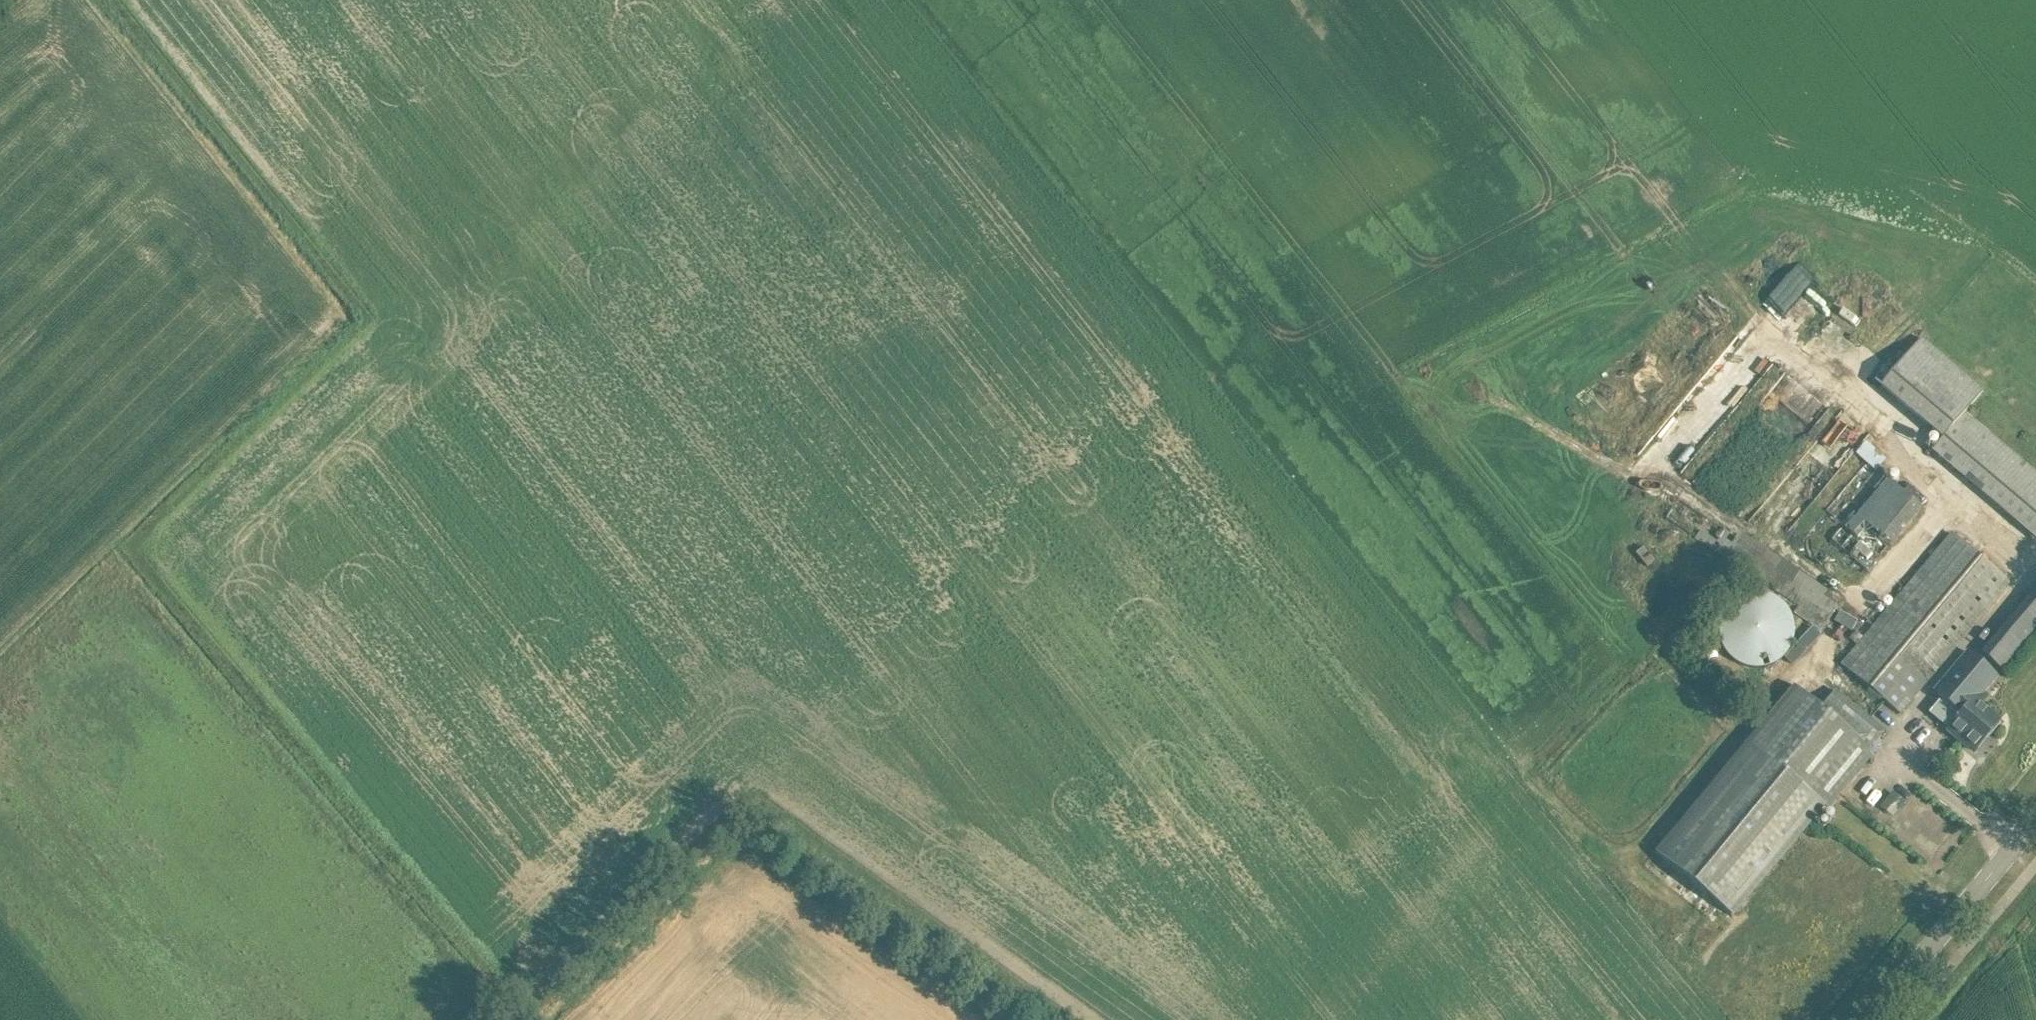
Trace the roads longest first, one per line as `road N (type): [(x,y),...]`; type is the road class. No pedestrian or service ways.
road 1 (tertiary): [(1863,1019),(2035,813)]

